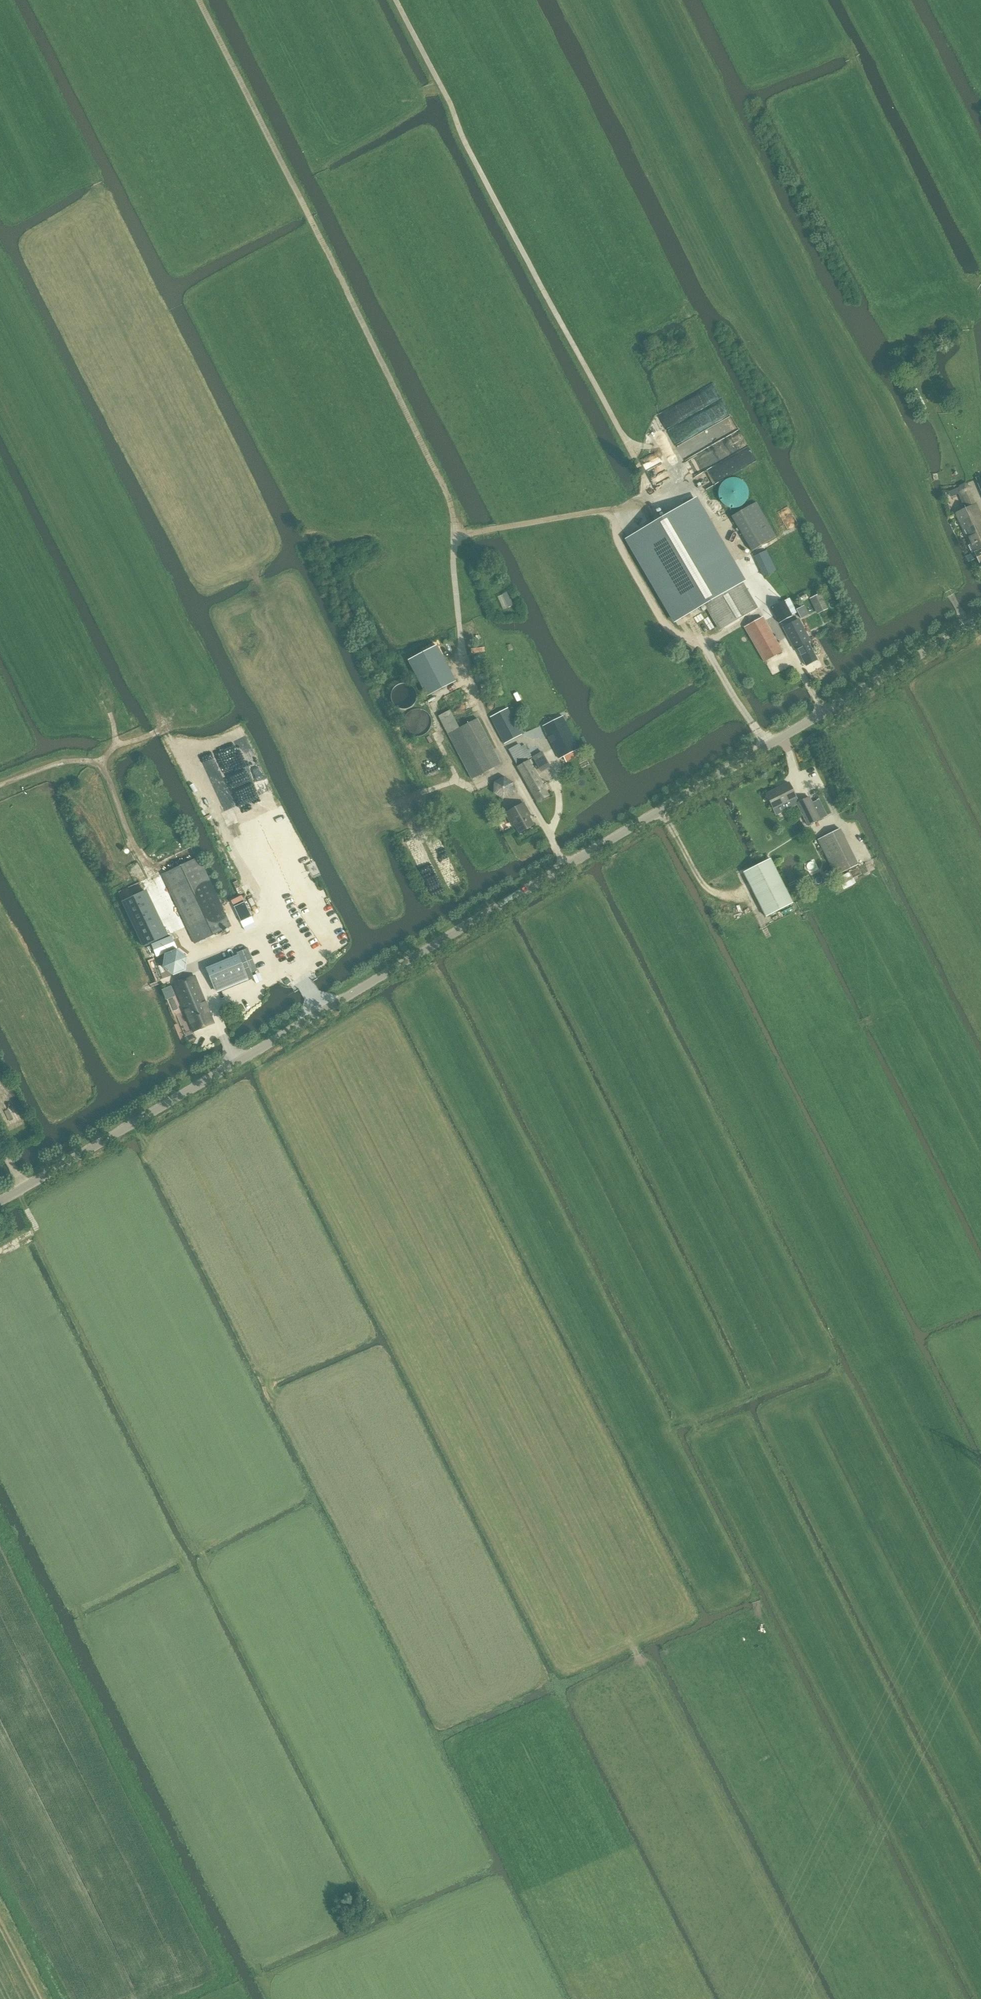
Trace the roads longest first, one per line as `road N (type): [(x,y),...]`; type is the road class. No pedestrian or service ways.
road 1 (unclassified): [(0,1198),(980,617)]
road 2 (track): [(454,535),(618,511),(680,477),(662,446),(625,438),(397,0)]
road 3 (track): [(463,651),(448,496),(199,0)]

